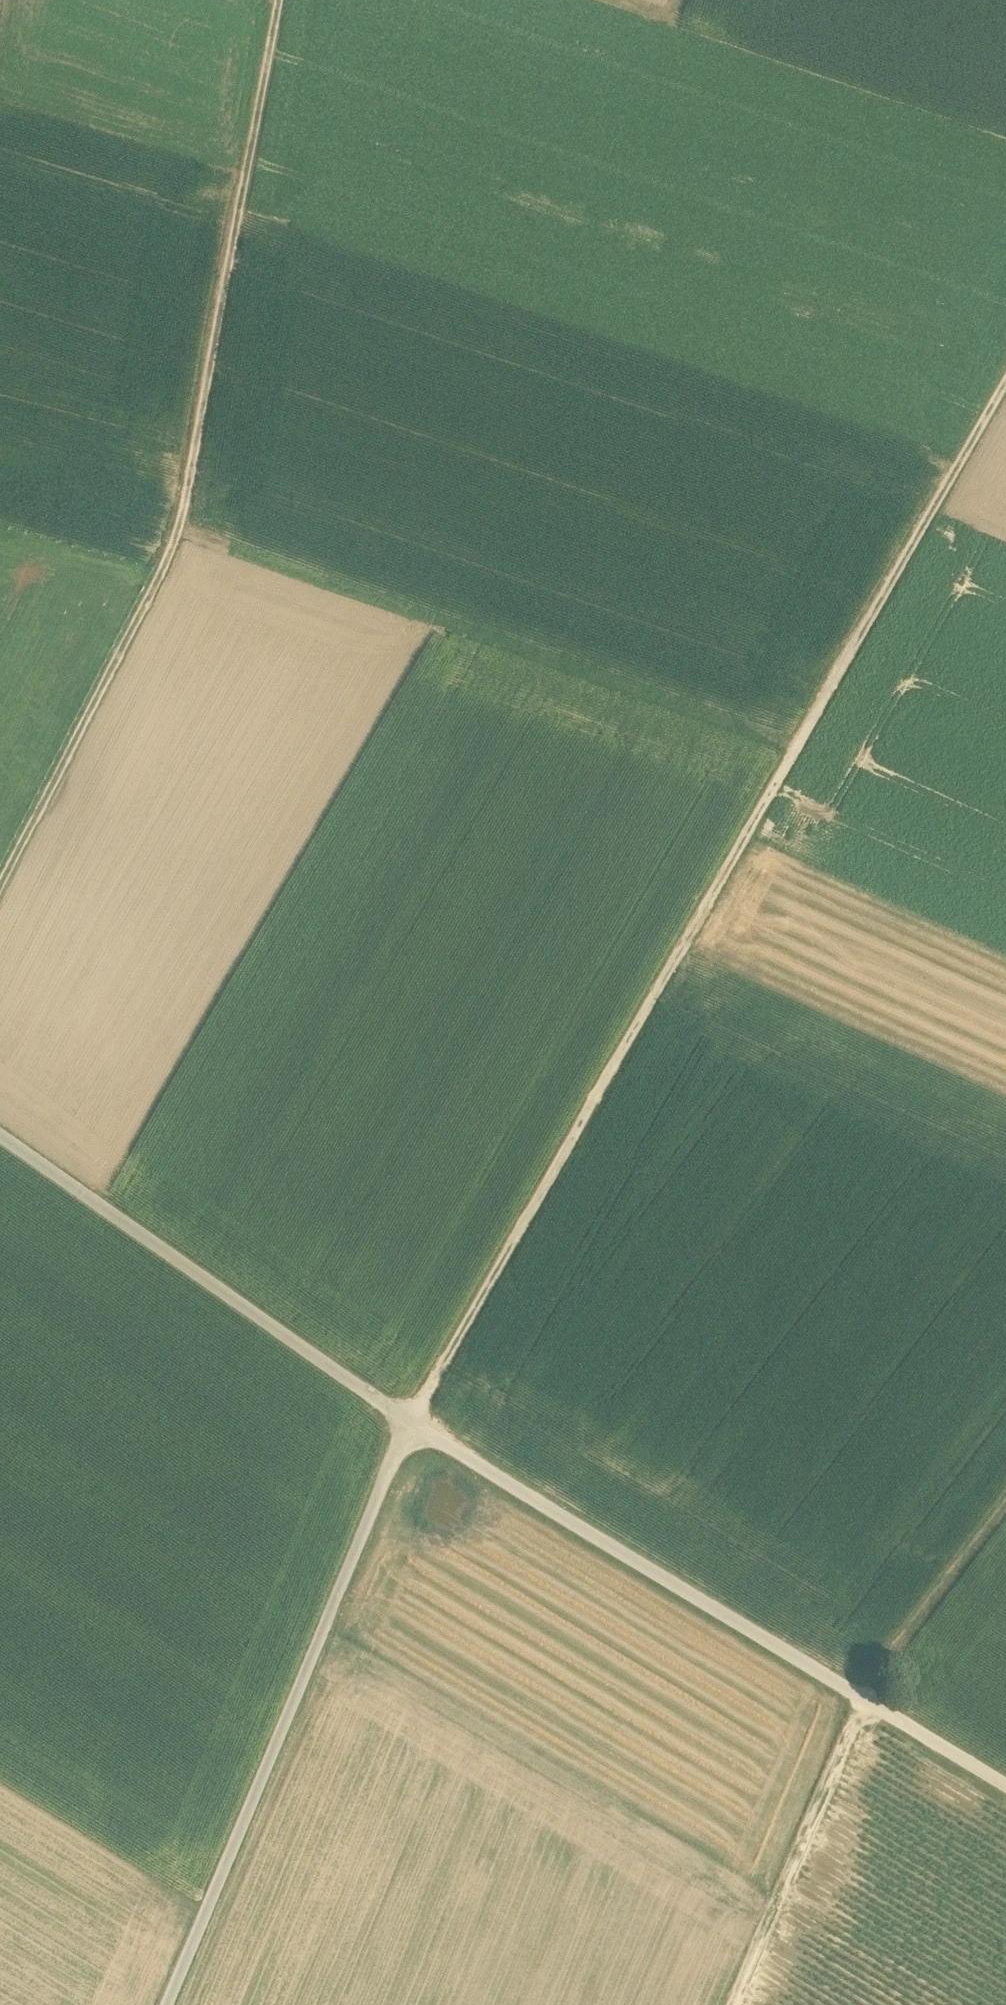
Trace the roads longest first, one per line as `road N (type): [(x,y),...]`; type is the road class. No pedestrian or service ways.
road 1 (track): [(408,1424),(713,890),(813,751),(1005,381)]
road 2 (track): [(0,888),(180,535),(280,0)]
road 3 (track): [(408,1424),(1005,1789)]
road 4 (track): [(180,535),(813,751)]
road 5 (track): [(168,2004),(408,1424)]
road 6 (track): [(1005,1511),(864,1702),(864,1738),(749,2004)]
road 7 (track): [(0,1139),(408,1424)]
road 8 (track): [(699,0),(688,28),(597,0)]

